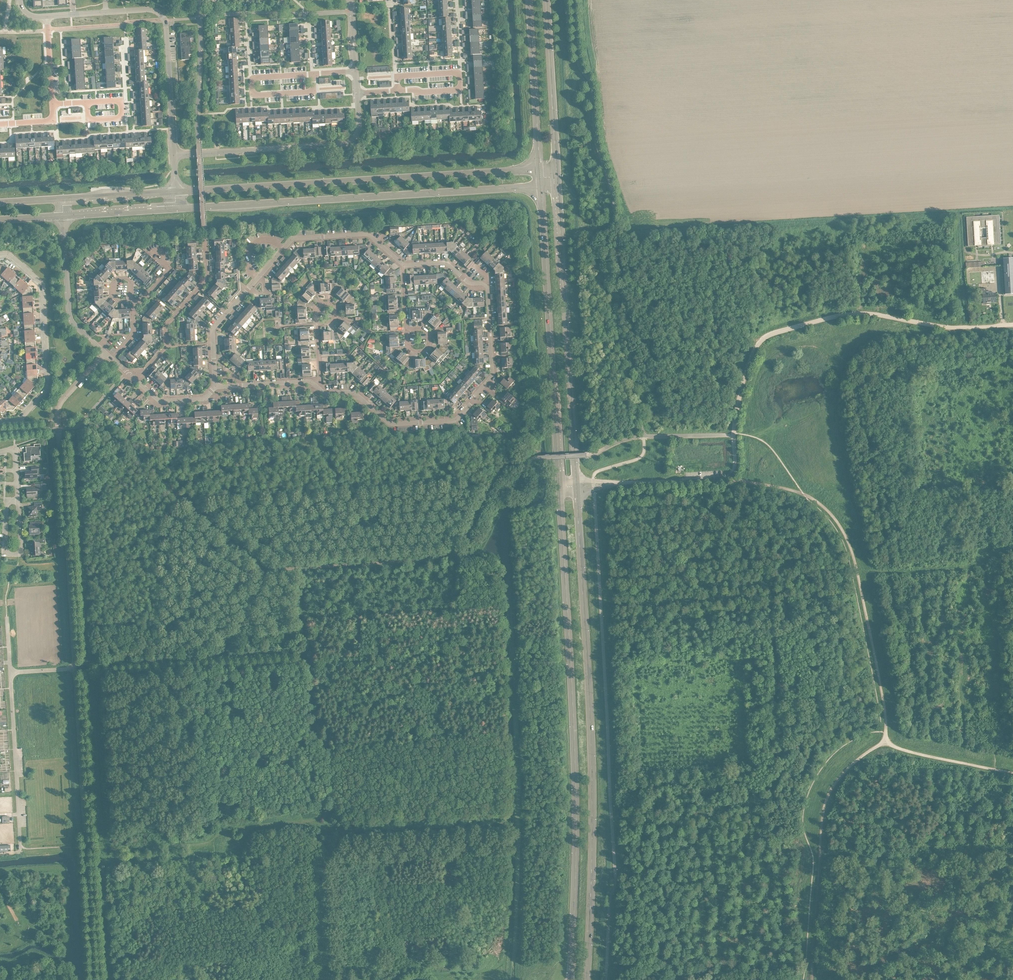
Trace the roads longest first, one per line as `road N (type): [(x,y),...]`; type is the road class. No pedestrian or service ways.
road 1 (unclassified): [(577,485),(729,476),(749,364),(773,334),(852,314),(956,327),(1012,324)]
road 2 (secondary): [(588,979),(592,756),(577,485)]
road 3 (secondary): [(561,486),(576,756),(570,979)]
road 4 (track): [(734,478),(796,488),(832,513),(845,533),(885,743),(1012,771)]
road 5 (residential): [(12,671),(74,668),(58,410),(106,354)]
road 6 (residential): [(320,389),(351,389),(399,425),(456,417),(493,377),(487,285),(448,264),(404,267)]
road 7 (secondary): [(531,173),(176,192)]
road 8 (secondary): [(177,208),(507,186)]
road 9 (secondary): [(577,485),(559,215)]
road 10 (secondary): [(542,222),(561,486)]
road 11 (track): [(812,979),(824,808),(849,766),(885,743)]
road 12 (unclassified): [(175,155),(345,143),(359,129),(357,93)]
road 13 (residential): [(0,255),(43,284),(49,386),(16,424),(0,424)]
road 14 (unclassified): [(108,12),(154,10),(165,20),(175,155)]
road 15 (residential): [(20,850),(12,671)]
road 16 (residential): [(395,74),(460,71),(460,88),(396,91)]
road 17 (residential): [(64,216),(72,315),(101,349)]
road 18 (secondary): [(529,0),(538,139)]
road 19 (residential): [(314,74),(252,77),(252,91),(315,90)]
road 20 (residential): [(286,249),(294,240),(368,235),(404,267)]
road 21 (secondary): [(555,130),(547,0)]
road 22 (residential): [(215,387),(212,333),(259,279)]
road 23 (residential): [(113,360),(159,401),(202,401),(215,387)]

